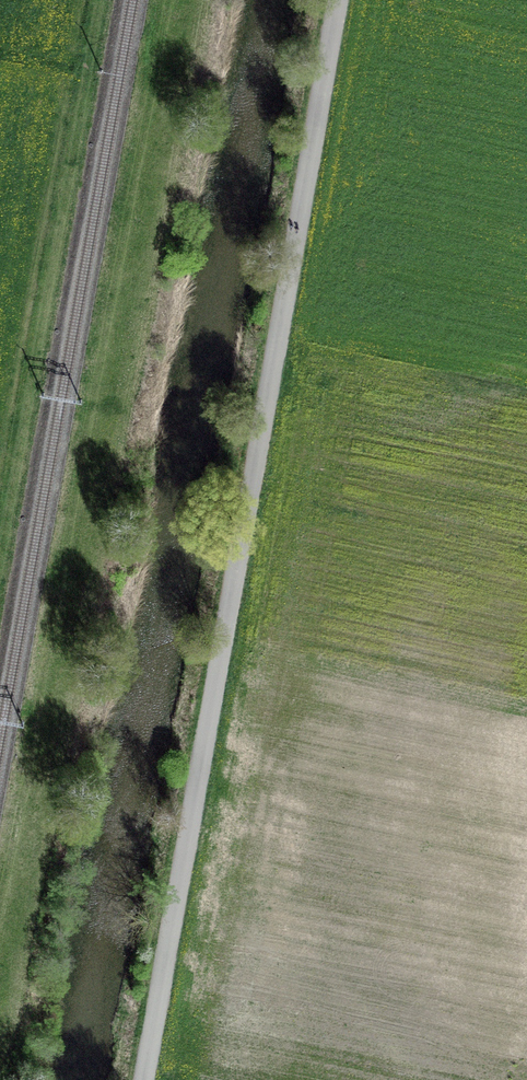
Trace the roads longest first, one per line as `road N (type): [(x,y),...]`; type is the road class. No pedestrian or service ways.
road 1 (unclassified): [(145,1079),(341,0)]
road 2 (track): [(102,0),(0,541)]

